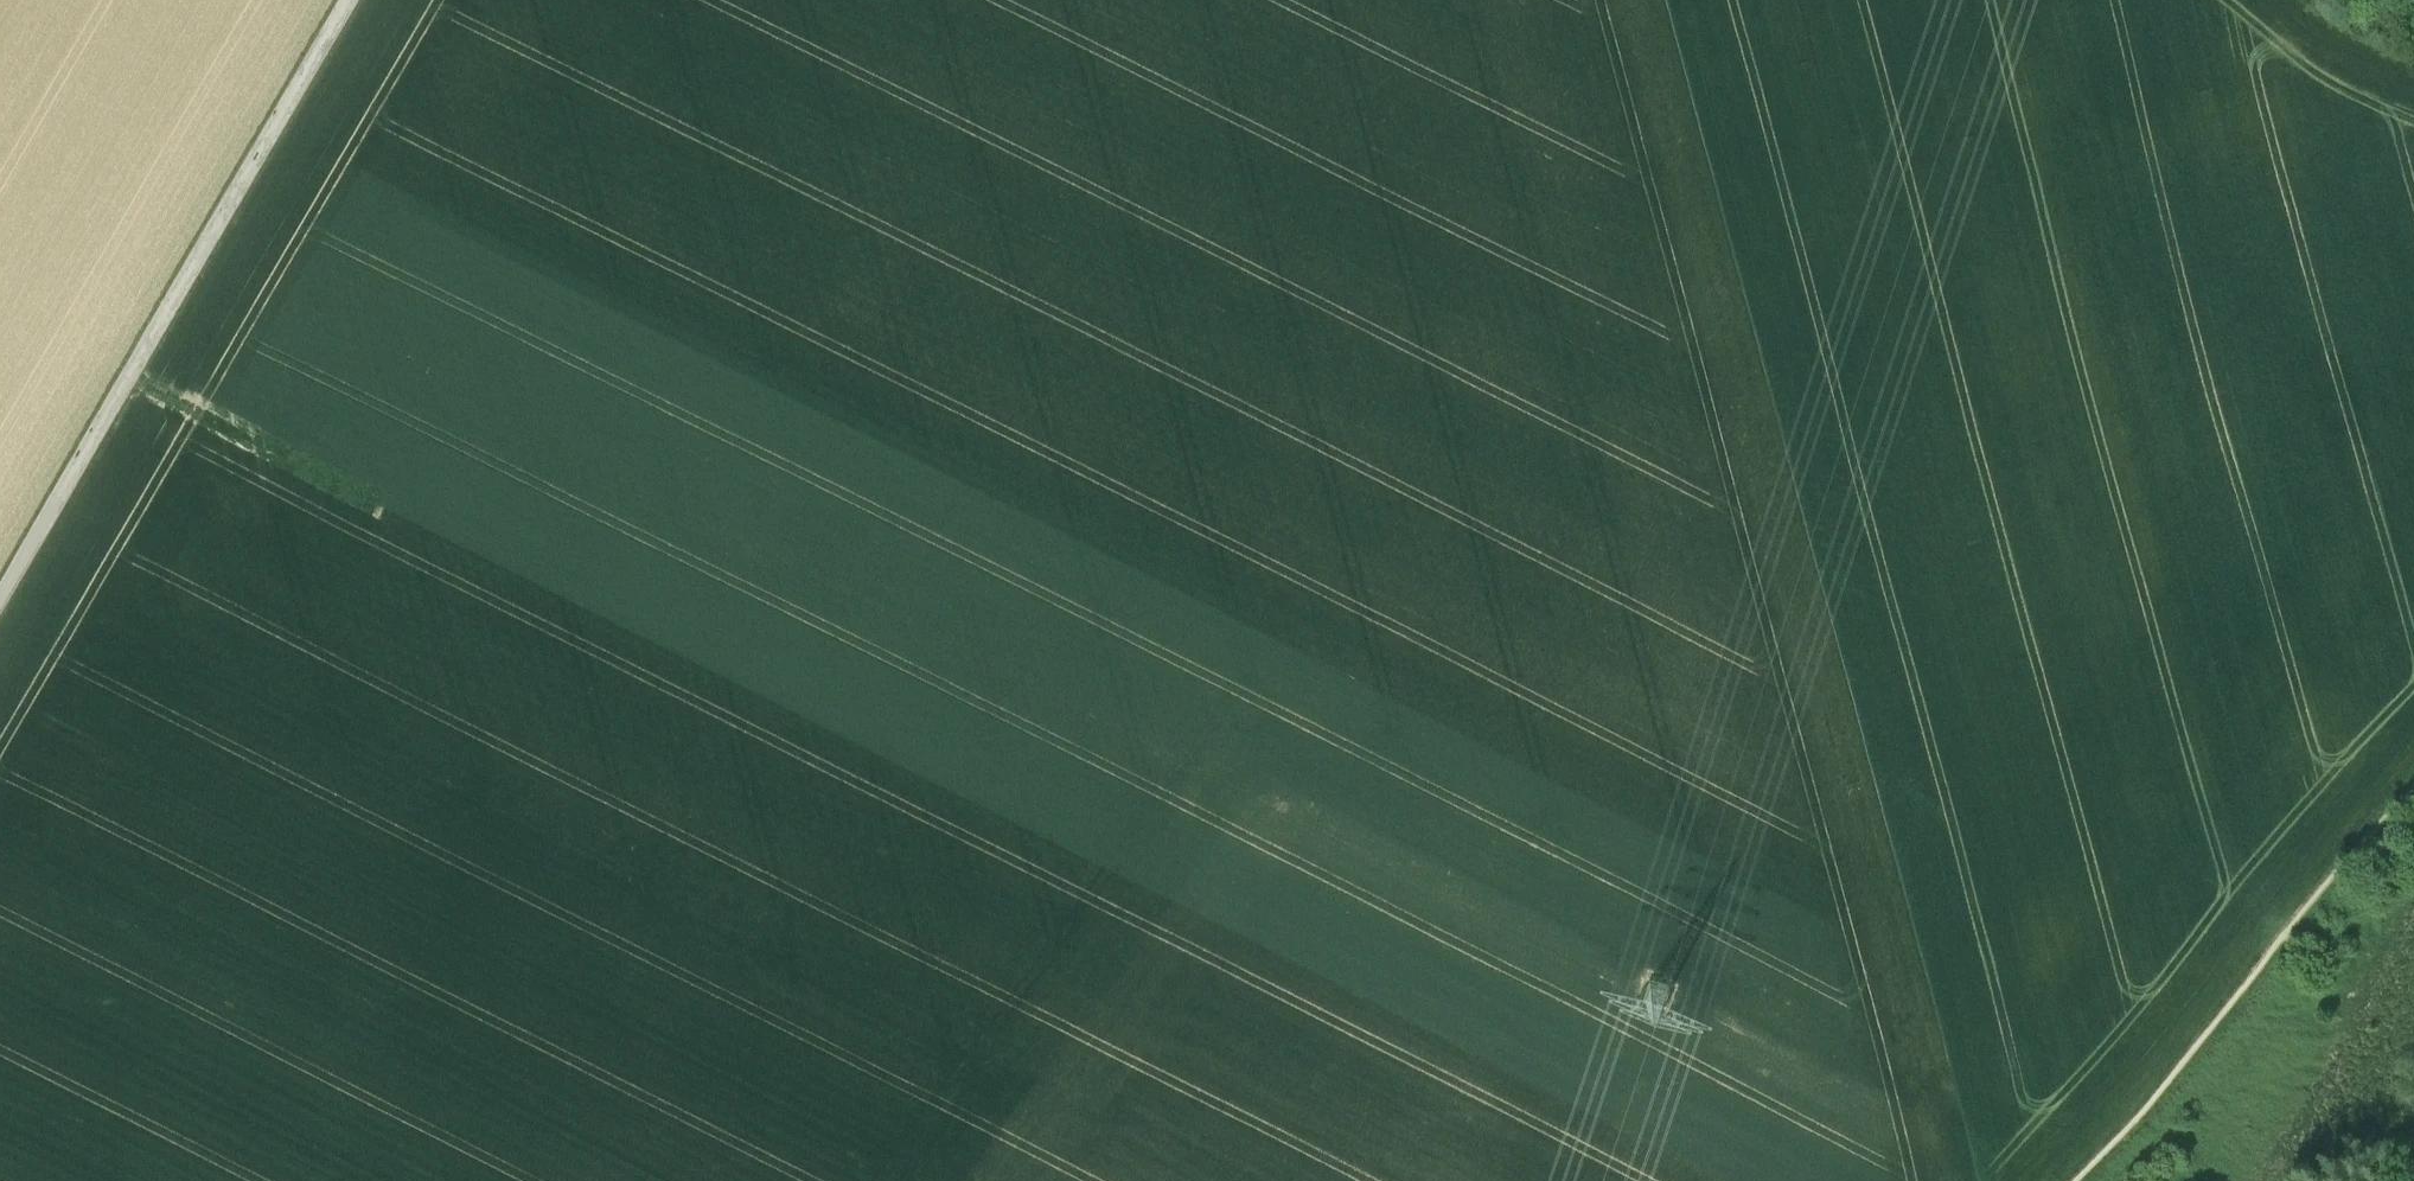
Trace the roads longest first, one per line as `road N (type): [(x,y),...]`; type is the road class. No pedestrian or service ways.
road 1 (track): [(2077,1180),(2304,926),(2347,856),(2413,793)]

